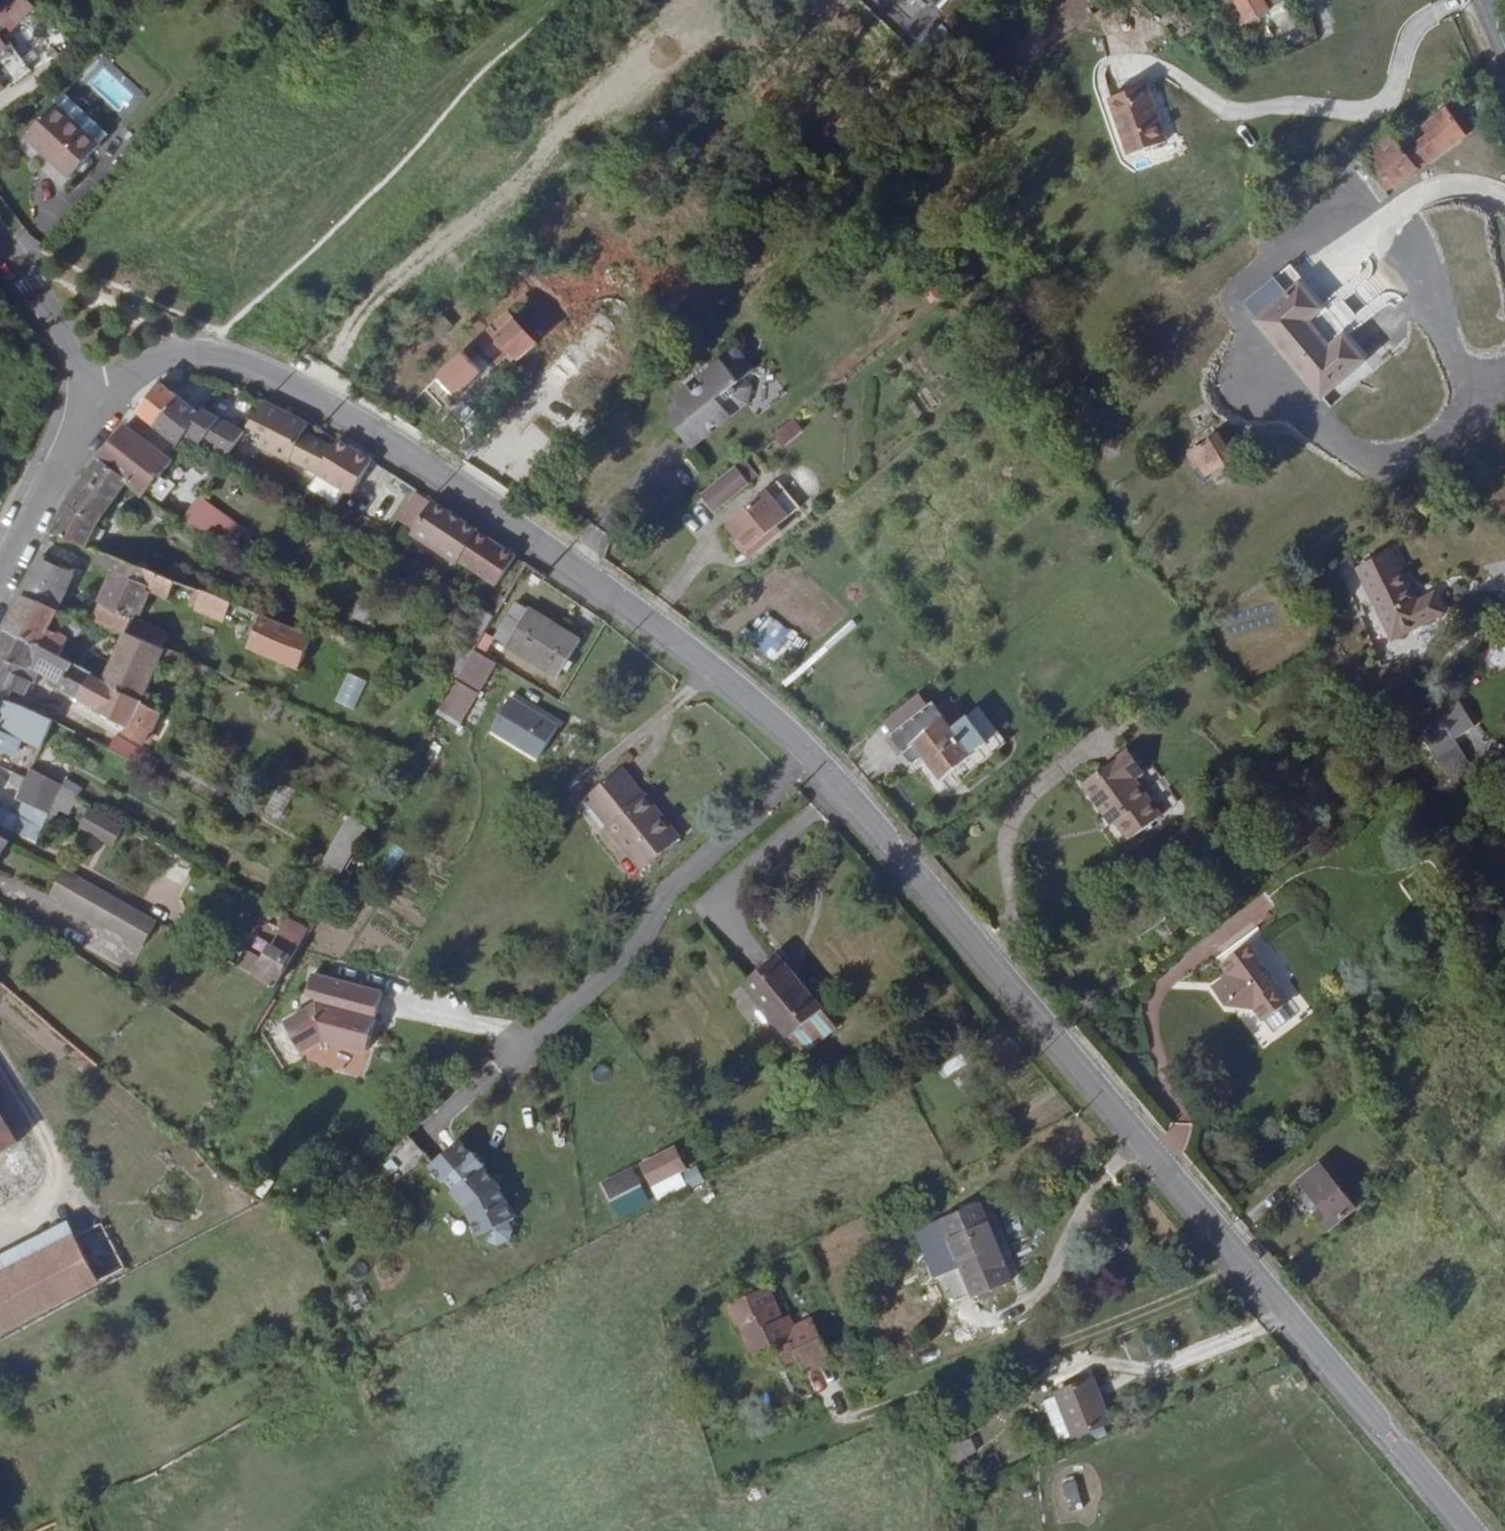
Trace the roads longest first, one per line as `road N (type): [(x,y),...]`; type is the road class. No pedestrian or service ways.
road 1 (unclassified): [(90,400),(172,355),(198,355),(351,421),(696,645),(806,743),(1474,1530)]
road 2 (track): [(430,1130),(645,949),(678,885),(778,792),(806,743)]
road 3 (tertiary): [(90,400),(69,422),(0,567)]
road 4 (tertiary): [(0,247),(68,345),(90,400)]
road 5 (track): [(404,1007),(548,1030)]

